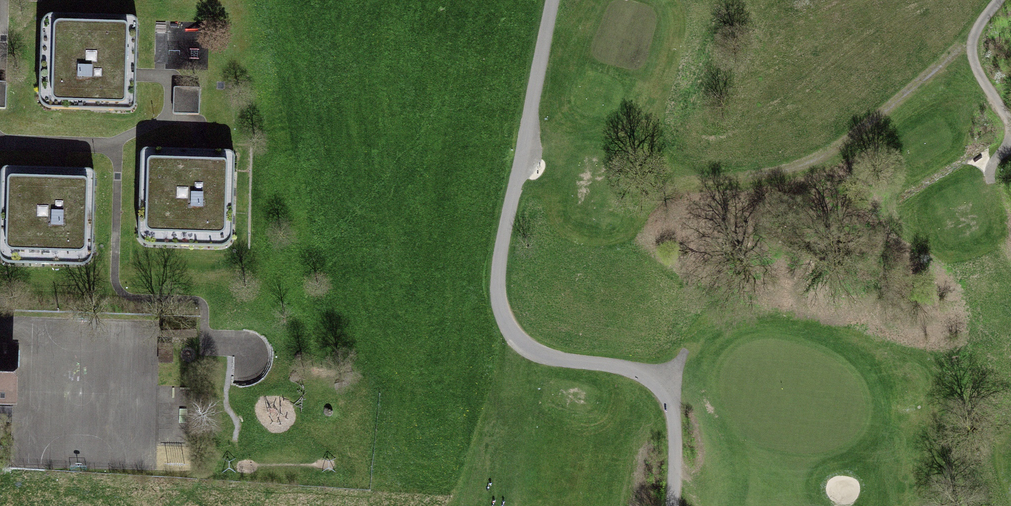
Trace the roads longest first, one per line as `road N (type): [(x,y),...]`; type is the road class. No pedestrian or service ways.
road 1 (track): [(661,505),(666,417),(652,387),(635,375),(534,356),(496,317),(500,241),(549,0)]
road 2 (track): [(1010,130),(960,45),(995,0)]

